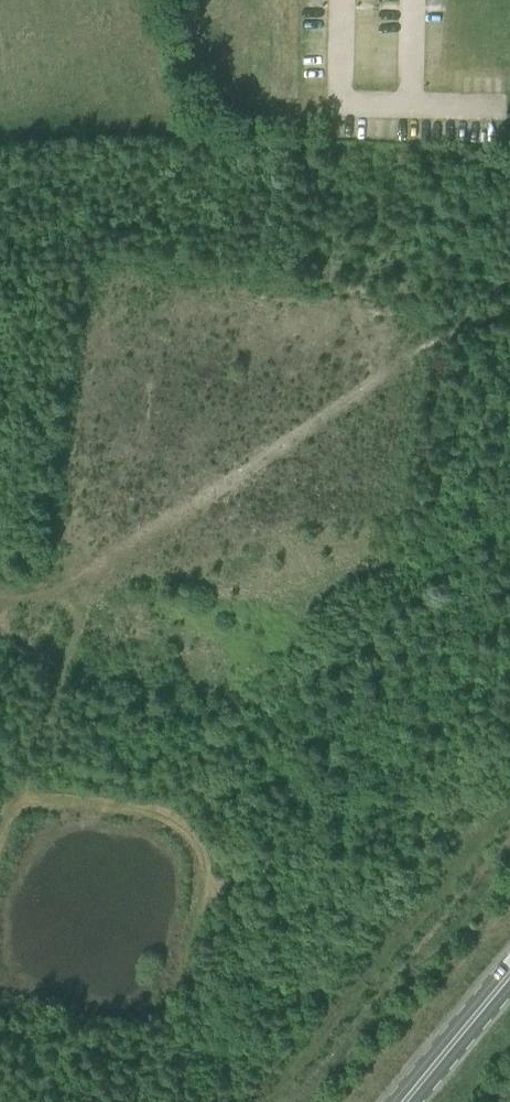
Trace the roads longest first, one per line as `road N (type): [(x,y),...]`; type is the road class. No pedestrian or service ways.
road 1 (primary): [(509,975),(405,1101)]

